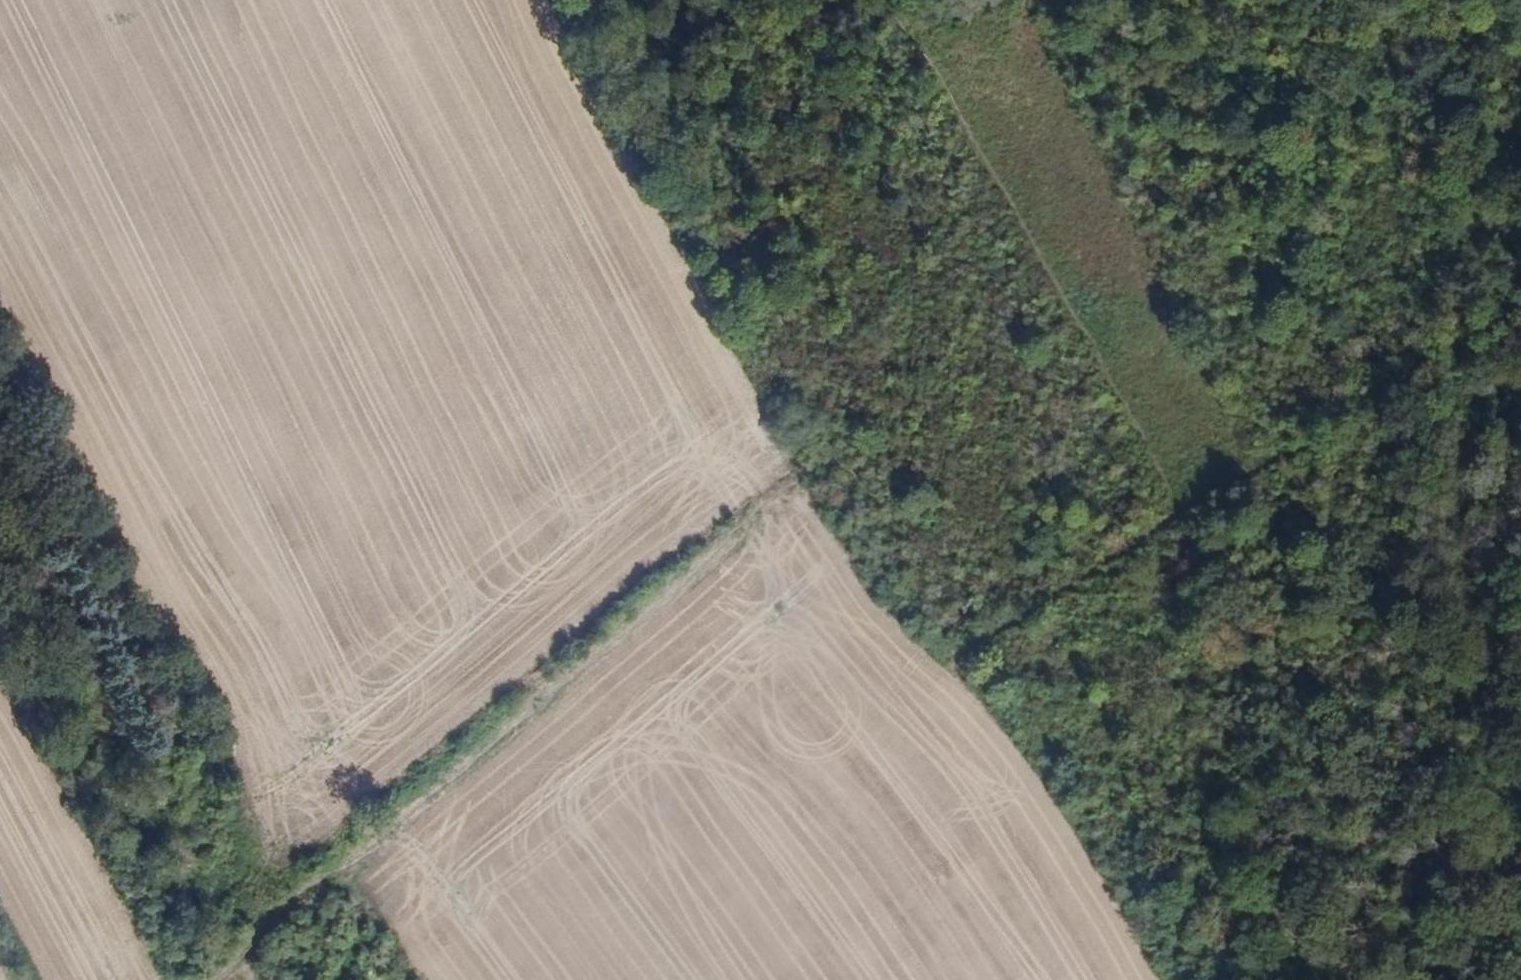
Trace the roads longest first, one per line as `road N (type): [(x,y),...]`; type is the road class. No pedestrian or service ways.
road 1 (track): [(1520,319),(950,654),(808,455),(567,0)]
road 2 (track): [(808,455),(190,979)]

